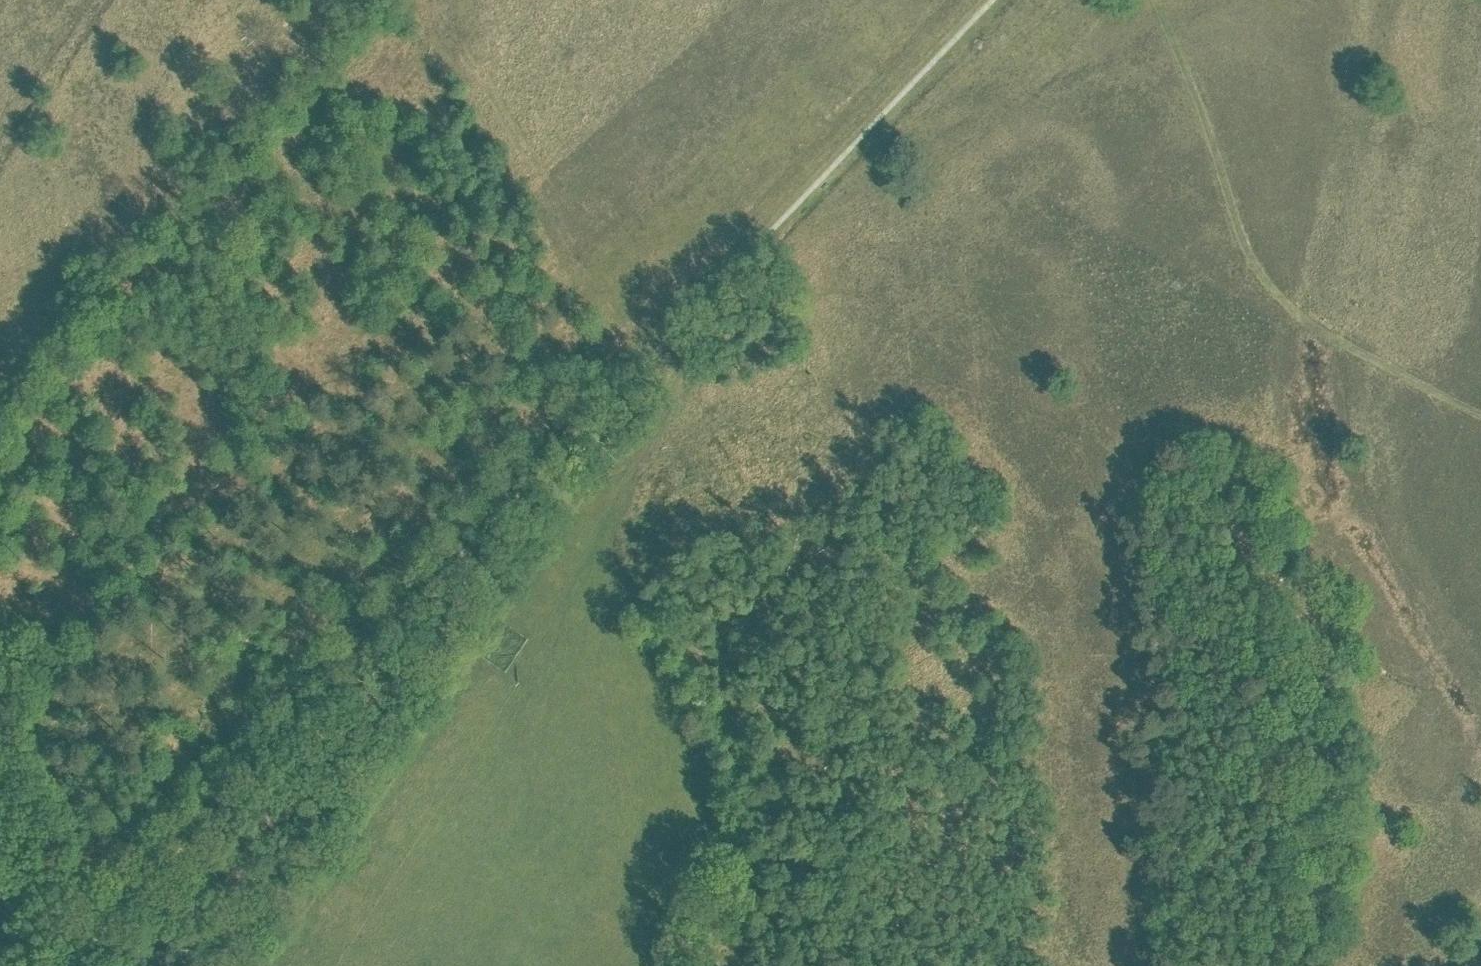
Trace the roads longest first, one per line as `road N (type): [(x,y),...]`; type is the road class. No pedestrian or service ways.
road 1 (track): [(52,965),(967,0)]

